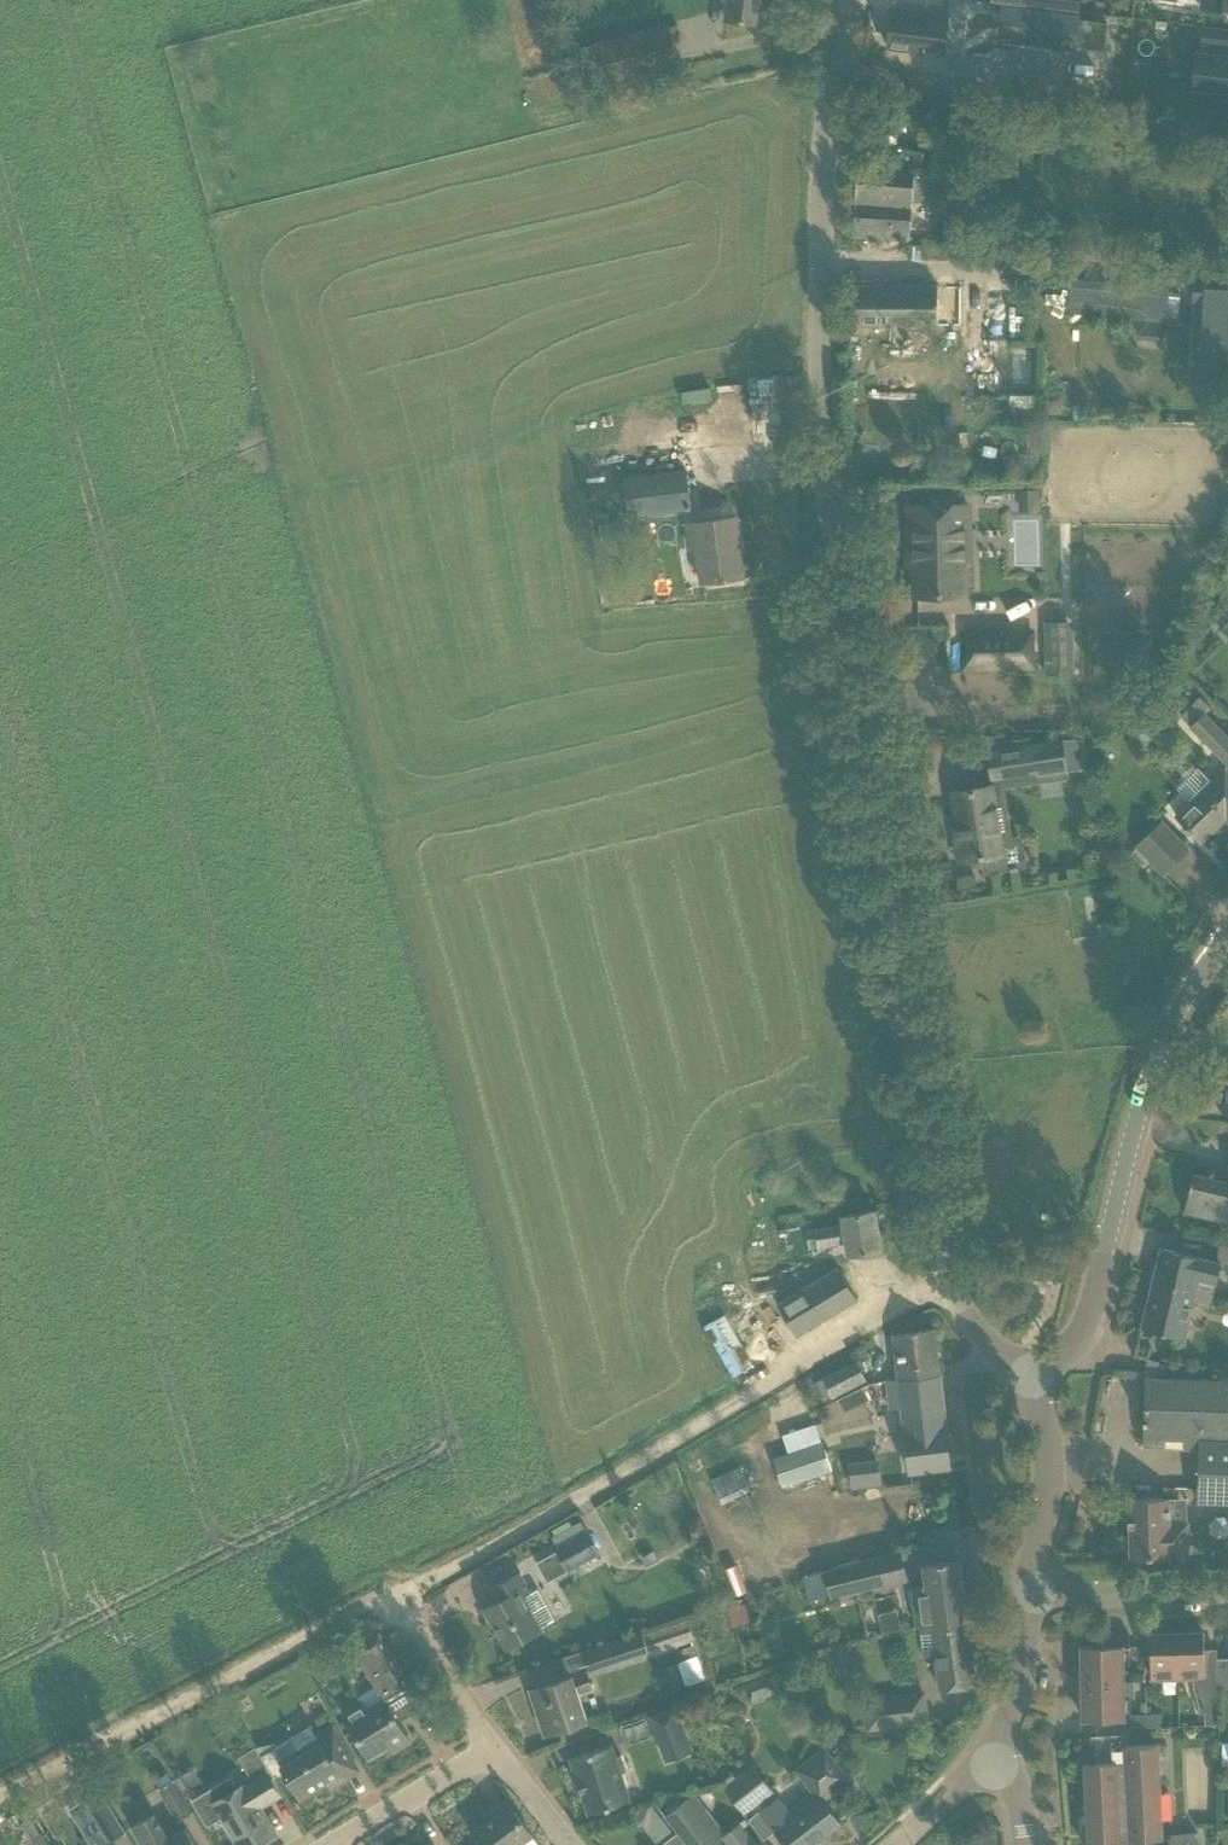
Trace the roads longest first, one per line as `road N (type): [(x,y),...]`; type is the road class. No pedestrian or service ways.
road 1 (unclassified): [(948,1273),(827,472),(821,287),(844,0)]
road 2 (unclassified): [(396,1600),(948,1273)]
road 3 (tertiary): [(1035,1383),(1073,1355),(1095,1321),(1136,1133),(1190,982),(1227,927)]
road 4 (unclassified): [(0,1787),(396,1600)]
road 5 (tertiary): [(1034,1600),(1052,1486),(1035,1383)]
road 6 (residential): [(1034,1600),(1227,1597)]
road 7 (residential): [(494,1753),(396,1600)]
road 8 (residential): [(340,1844),(494,1753)]
road 9 (tertiary): [(997,1759),(1027,1671),(1034,1600)]
road 10 (unclassified): [(1035,1383),(967,1314),(948,1273)]
road 11 (residential): [(903,1844),(997,1759)]

